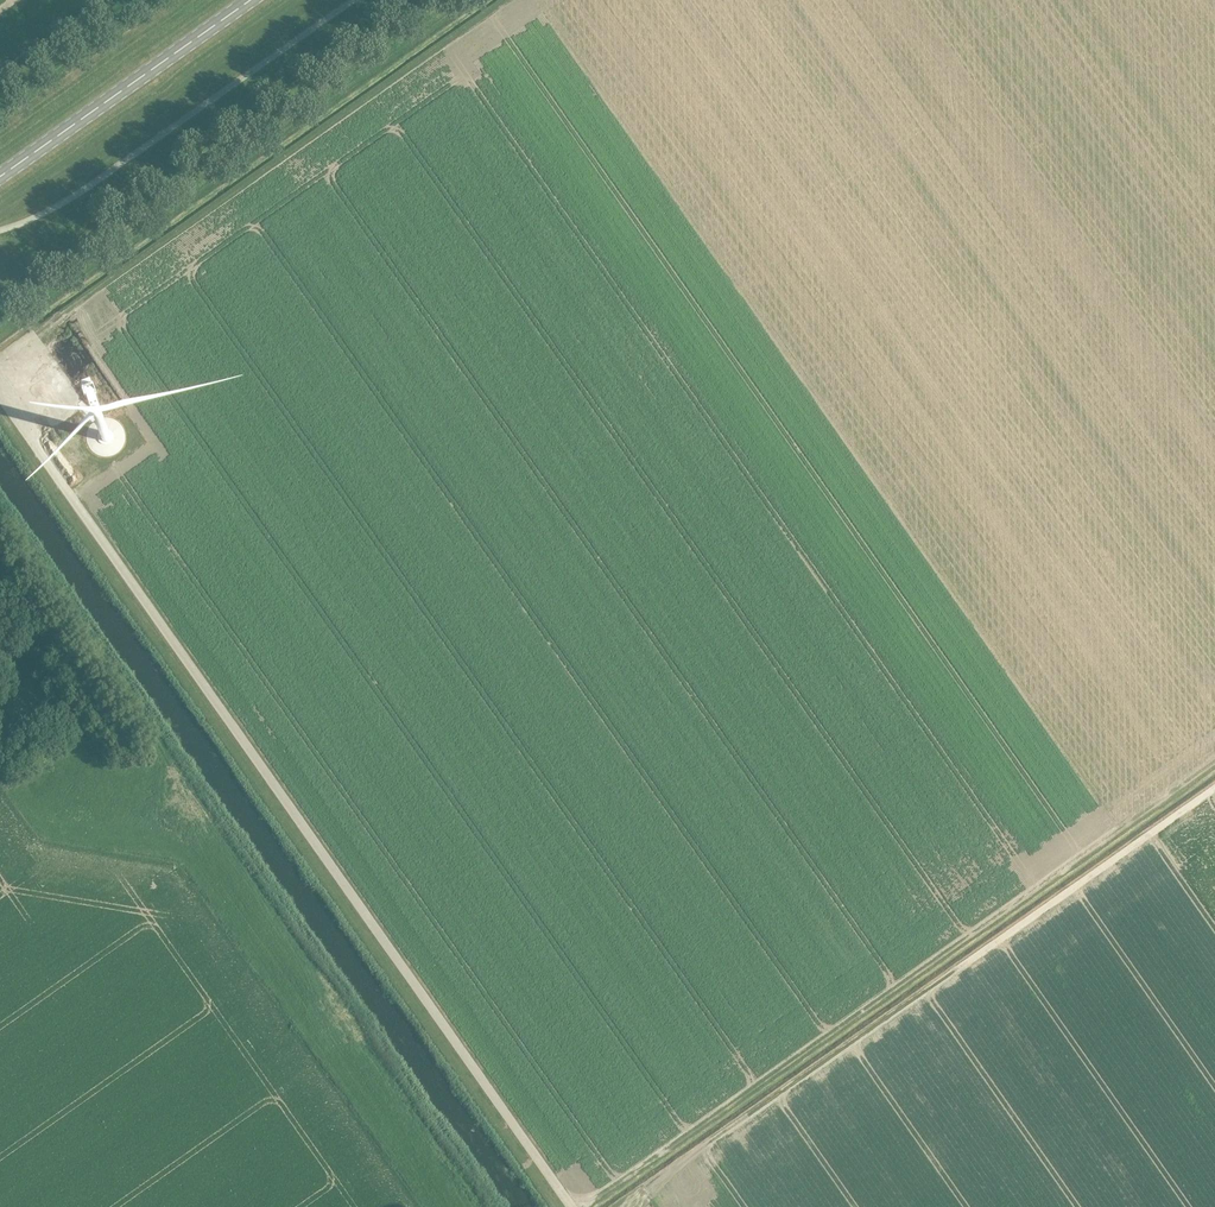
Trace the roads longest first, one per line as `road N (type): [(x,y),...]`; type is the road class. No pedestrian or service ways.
road 1 (secondary): [(0,177),(251,0)]

